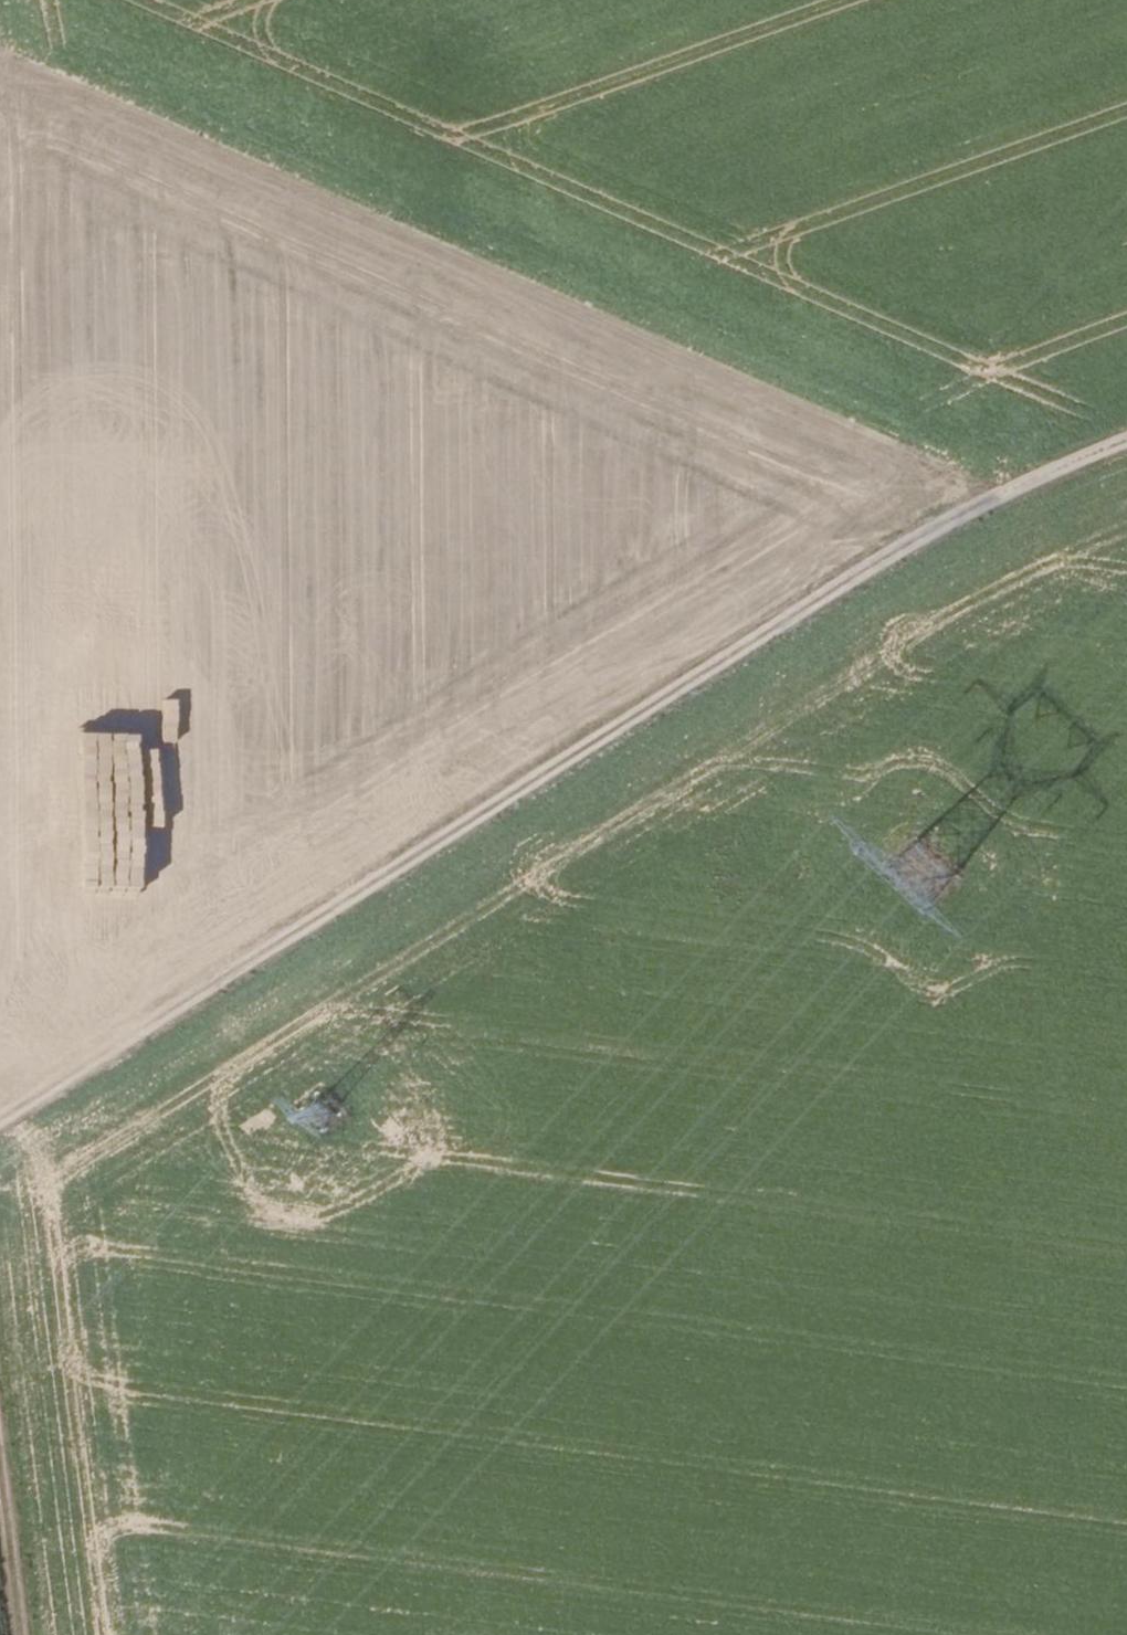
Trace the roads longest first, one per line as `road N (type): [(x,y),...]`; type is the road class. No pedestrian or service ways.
road 1 (track): [(1126,440),(908,540),(0,1117)]
road 2 (track): [(0,1495),(18,1634)]

